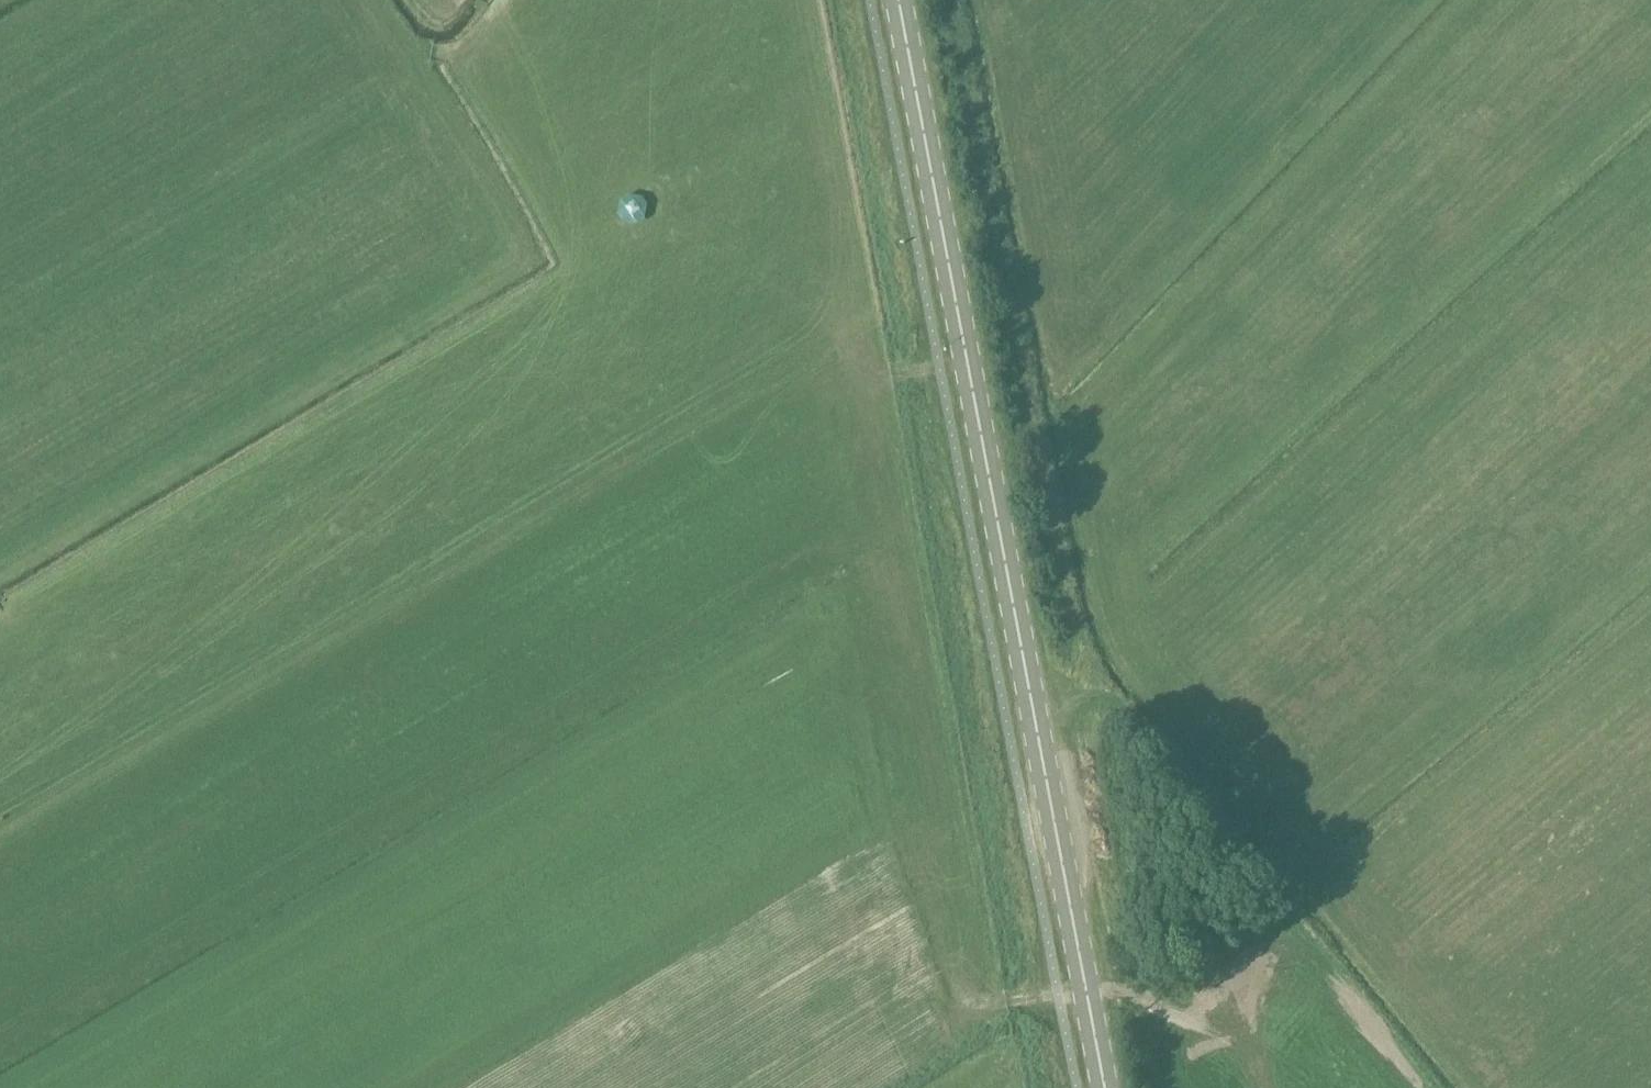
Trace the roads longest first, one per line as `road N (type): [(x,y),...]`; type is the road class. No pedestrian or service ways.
road 1 (secondary): [(1106,1087),(900,0)]

